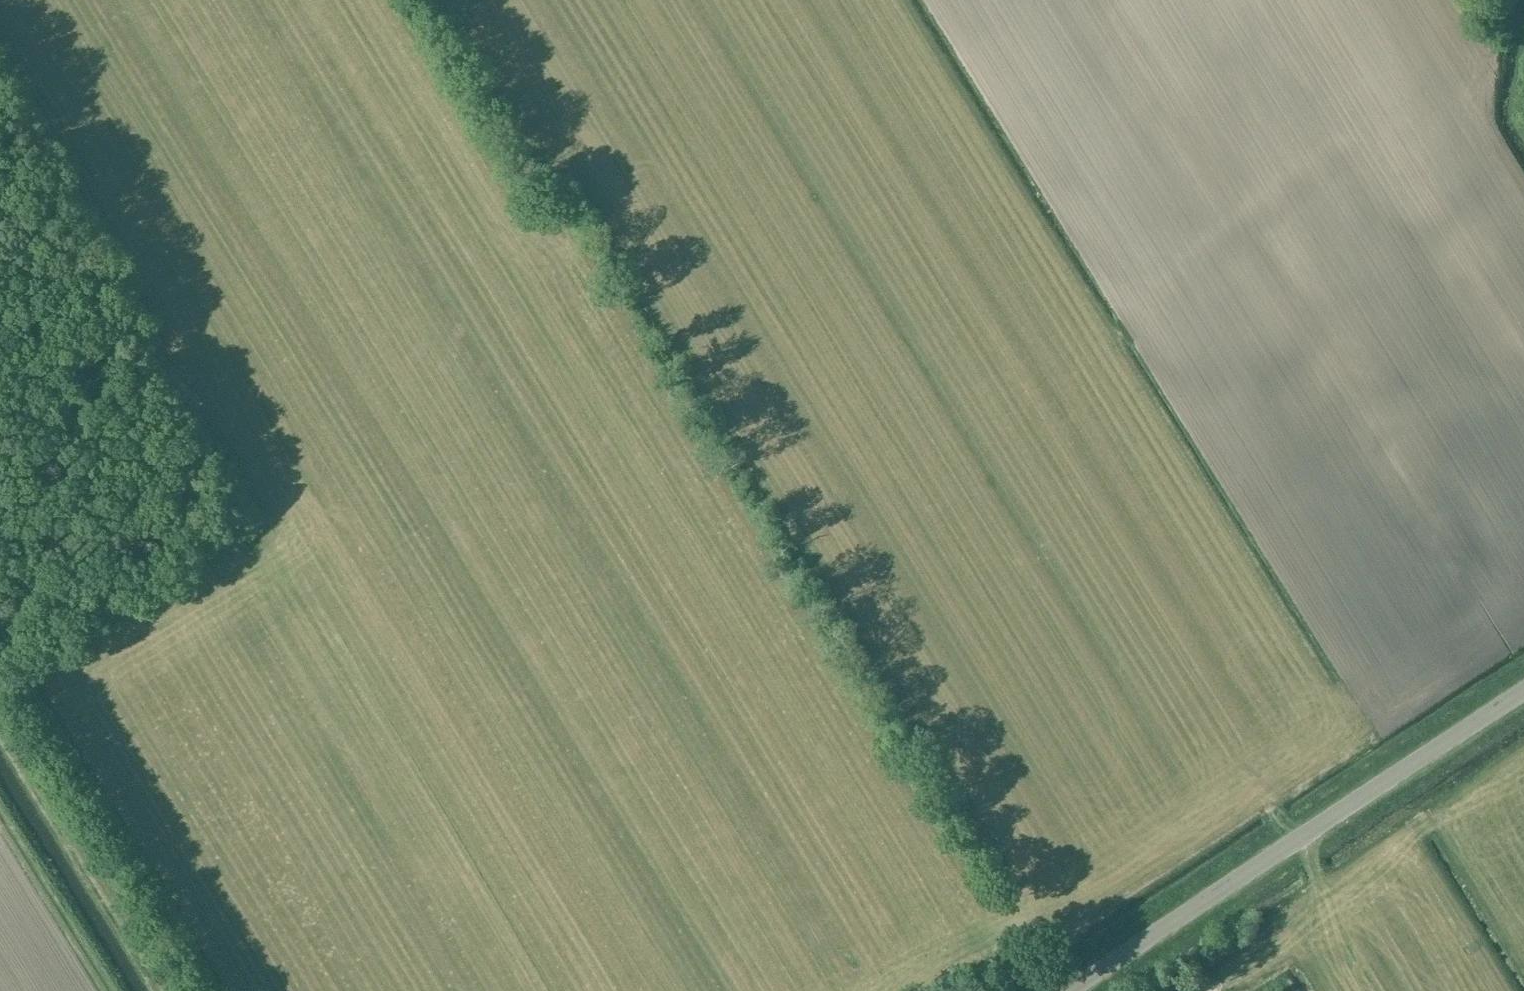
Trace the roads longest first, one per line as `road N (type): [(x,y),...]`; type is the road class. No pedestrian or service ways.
road 1 (unclassified): [(1075,990),(1523,695)]

